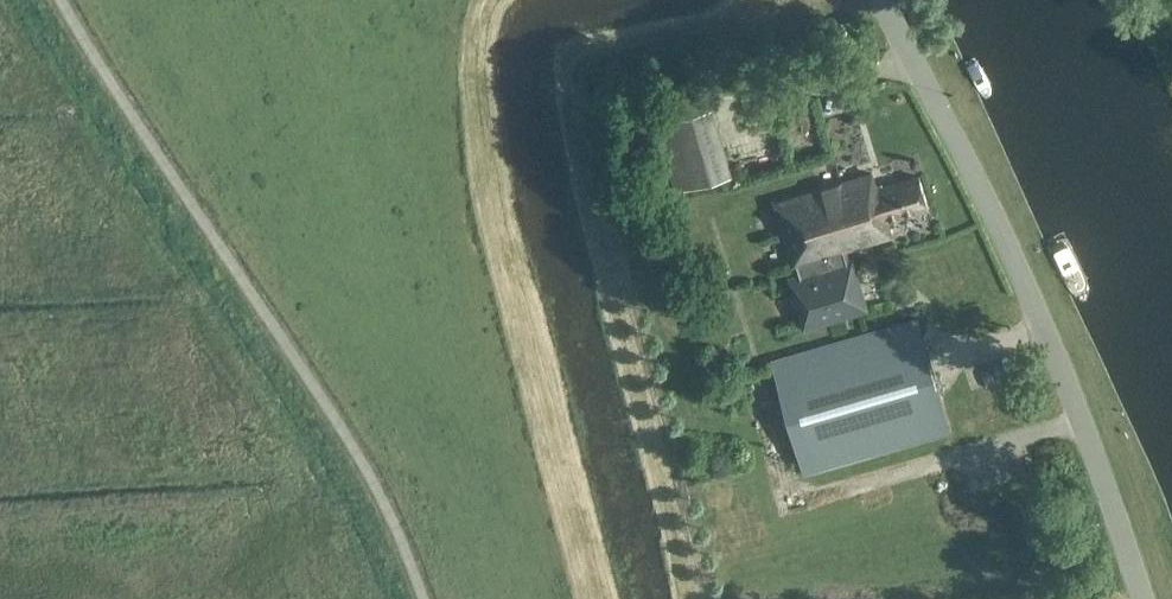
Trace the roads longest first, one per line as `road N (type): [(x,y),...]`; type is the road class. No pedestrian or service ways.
road 1 (tertiary): [(1142,598),(1033,310),(878,0)]

